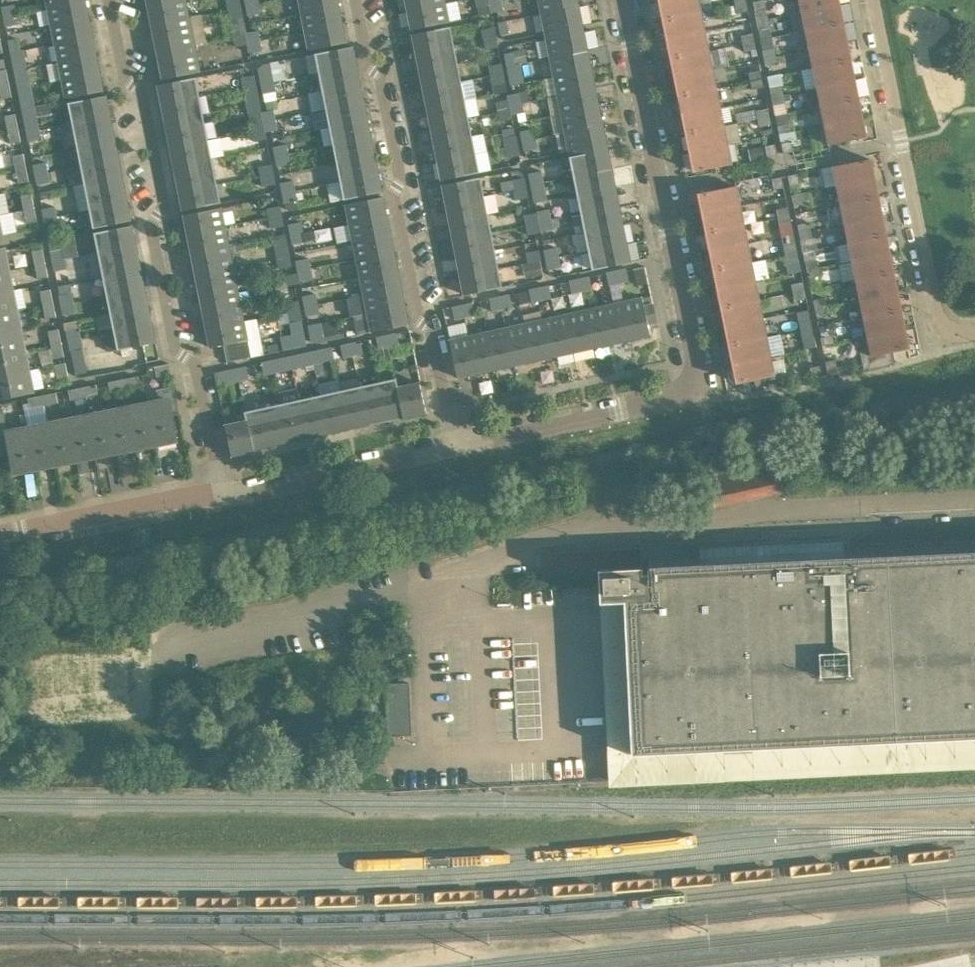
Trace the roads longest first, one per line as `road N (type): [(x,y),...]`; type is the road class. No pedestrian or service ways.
road 1 (residential): [(453,449),(692,393),(697,364),(622,0)]
road 2 (residential): [(107,0),(124,76),(141,95),(148,122),(163,206),(153,226),(169,325),(175,349),(195,366),(220,494)]
road 3 (residential): [(453,449),(432,332),(415,316),(381,82),(365,60),(353,0)]
road 4 (residential): [(873,0),(938,318),(950,331),(974,331)]
road 5 (residential): [(220,494),(453,449)]
road 6 (residential): [(0,535),(220,494)]

